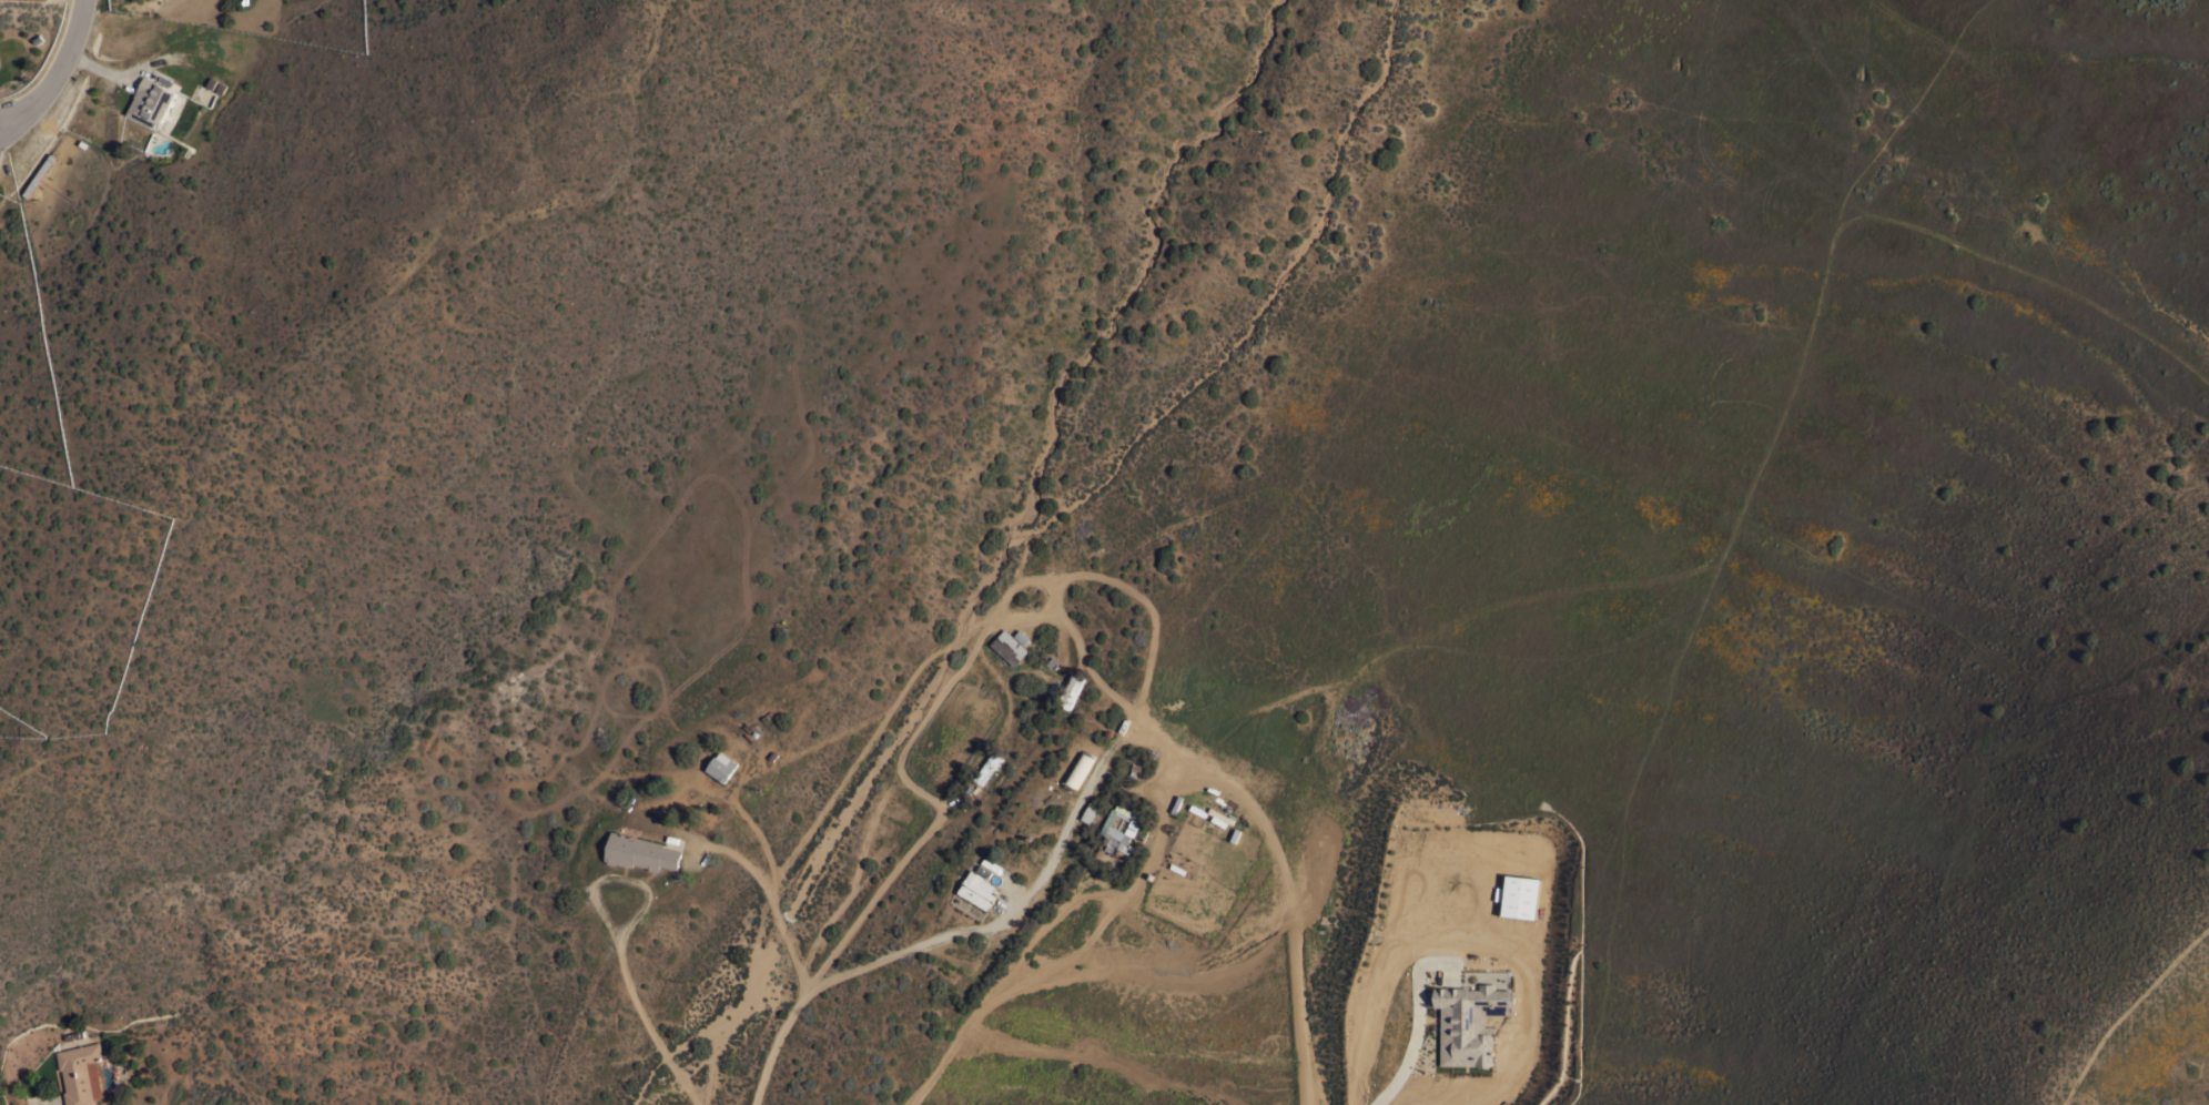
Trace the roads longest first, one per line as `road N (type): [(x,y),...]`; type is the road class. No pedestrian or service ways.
road 1 (track): [(770,890),(928,657),(983,624),(1055,619),(1074,635),(1090,673),(1182,739),(1260,824),(1278,855),(1300,975),(1309,1104)]
road 2 (residential): [(756,1104),(812,989),(1015,913),(1116,743)]
road 3 (track): [(910,1104),(990,993),(1078,893)]
road 4 (track): [(807,995),(758,871),(650,809)]
road 5 (track): [(812,989),(879,889),(945,812)]
road 6 (track): [(802,982),(827,922),(850,894),(888,794)]
road 7 (track): [(619,951),(591,892),(604,879),(647,892),(619,951)]
road 8 (track): [(697,1104),(644,1022),(619,951)]
road 9 (residential): [(0,127),(38,102),(61,71),(83,0)]

